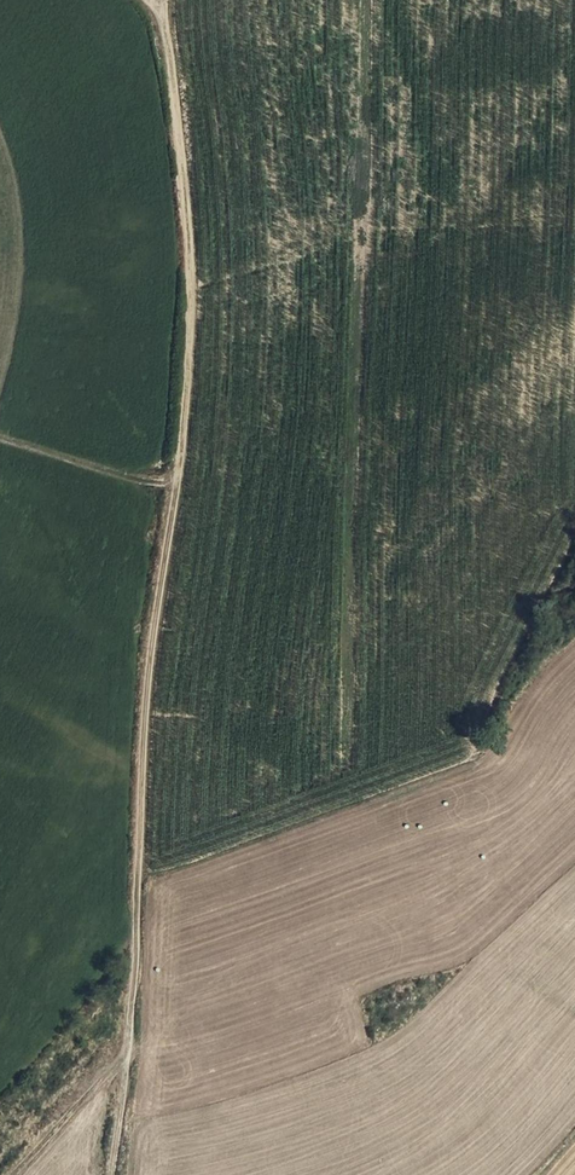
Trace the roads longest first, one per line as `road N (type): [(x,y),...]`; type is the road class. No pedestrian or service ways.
road 1 (track): [(162,9),(192,278),(188,383),(142,723),(128,1057),(112,1174)]
road 2 (track): [(177,482),(134,479),(0,438)]
road 3 (track): [(128,1057),(14,1174)]

